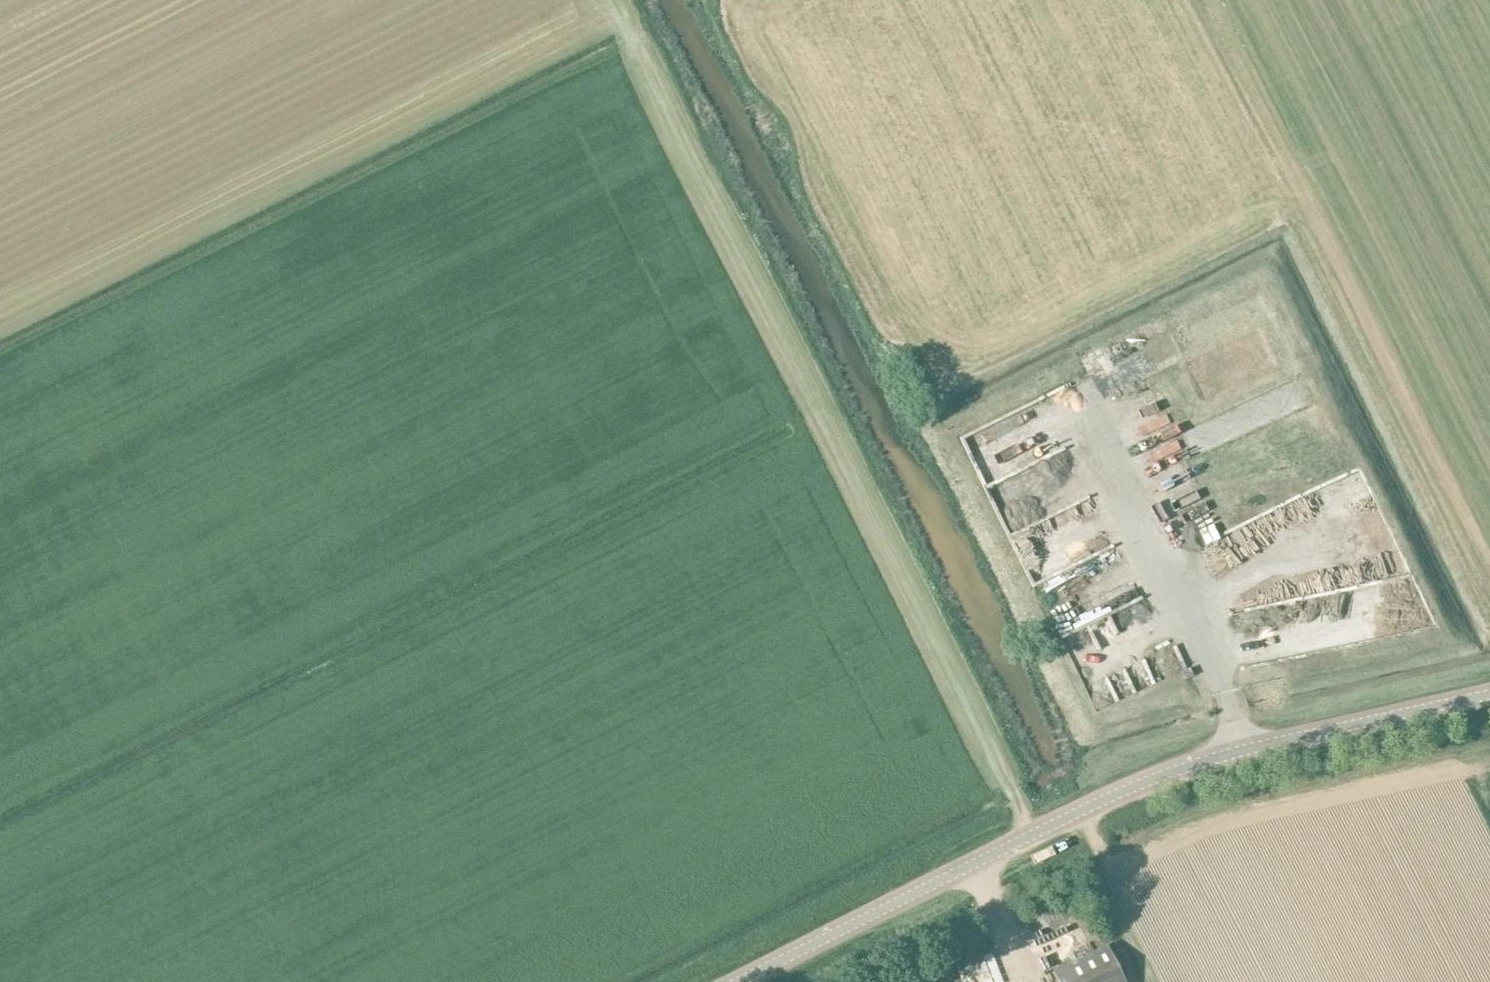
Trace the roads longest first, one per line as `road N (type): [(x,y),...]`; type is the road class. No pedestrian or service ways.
road 1 (unclassified): [(737,981),(1196,760),(1489,692)]

